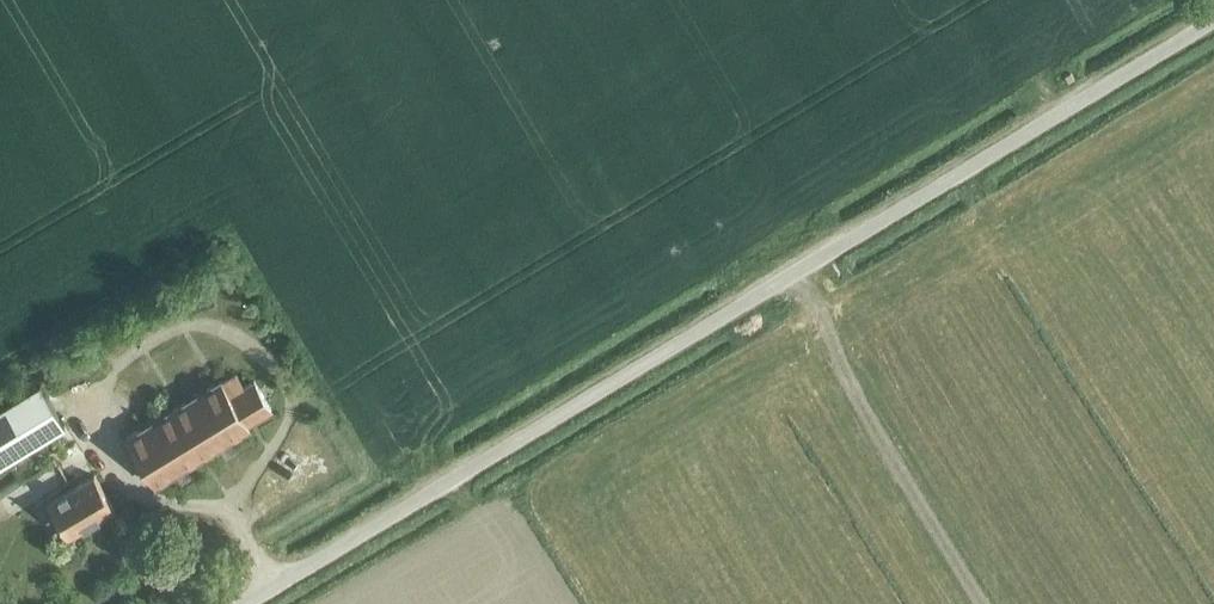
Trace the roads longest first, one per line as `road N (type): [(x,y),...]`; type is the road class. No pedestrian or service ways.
road 1 (unclassified): [(245,603),(1213,19)]
road 2 (track): [(792,273),(1001,603)]

